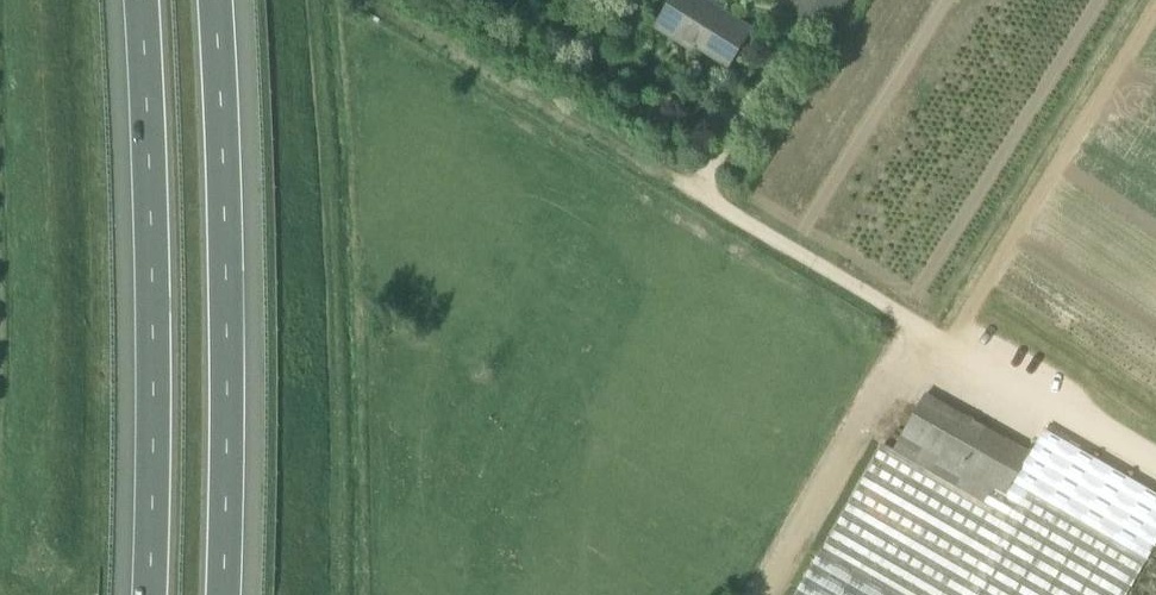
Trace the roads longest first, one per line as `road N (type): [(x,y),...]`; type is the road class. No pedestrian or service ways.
road 1 (motorway): [(141,0),(151,155),(149,594)]
road 2 (motorway): [(224,594),(224,148),(215,0)]
road 3 (unclassified): [(1155,466),(697,187)]
road 4 (track): [(384,0),(697,187)]

